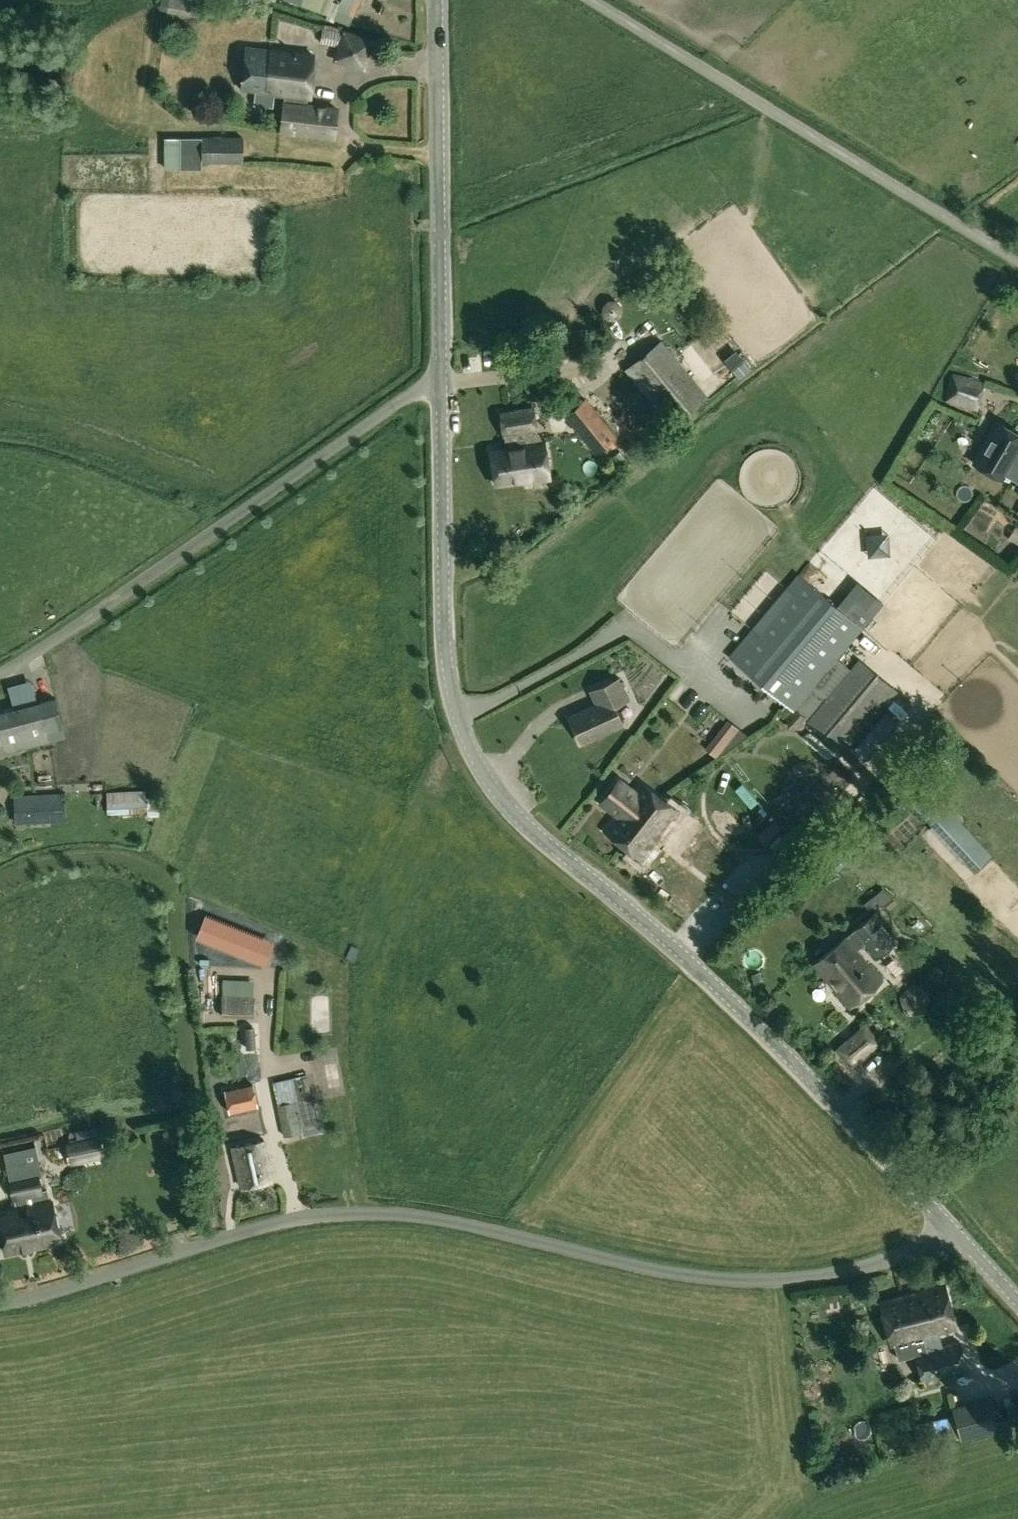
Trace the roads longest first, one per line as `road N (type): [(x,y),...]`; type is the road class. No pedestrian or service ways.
road 1 (tertiary): [(938,1218),(642,919),(506,809),(469,756),(448,700),(445,660),(443,373)]
road 2 (unclassified): [(0,1303),(324,1212),(392,1217),(649,1268),(798,1277),(882,1257),(938,1218)]
road 3 (unclassified): [(0,670),(443,373)]
road 4 (unclassified): [(1017,265),(587,0)]
road 5 (tertiary): [(443,373),(437,0)]

